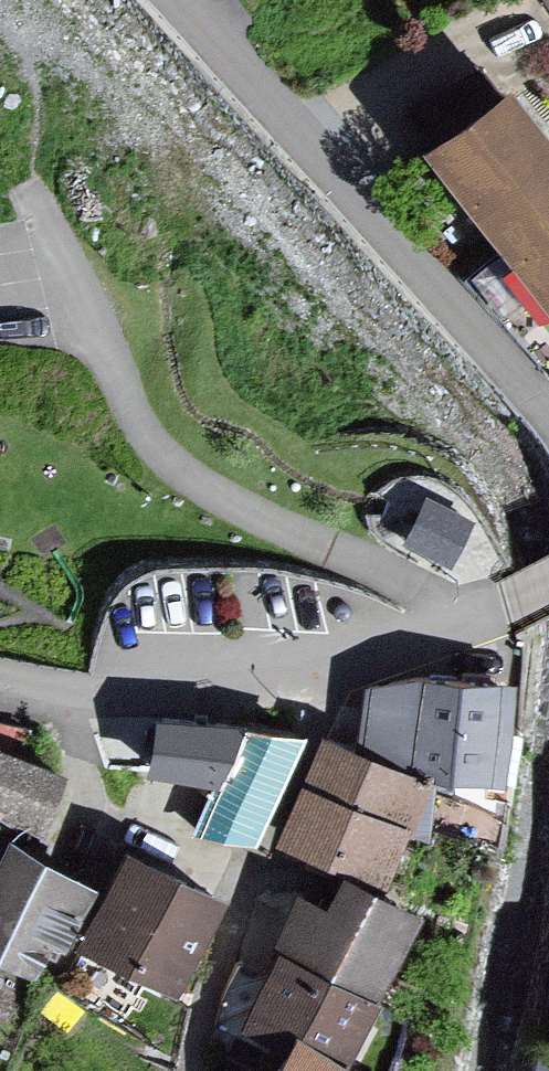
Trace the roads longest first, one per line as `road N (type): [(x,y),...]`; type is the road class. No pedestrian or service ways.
road 1 (residential): [(37,201),(144,430),(181,473),(421,593),(455,623)]
road 2 (residential): [(170,0),(548,412)]
road 3 (residential): [(321,677),(205,990),(194,1070)]
road 4 (residential): [(321,677),(104,690),(0,676)]
road 5 (residential): [(455,623),(321,677)]

